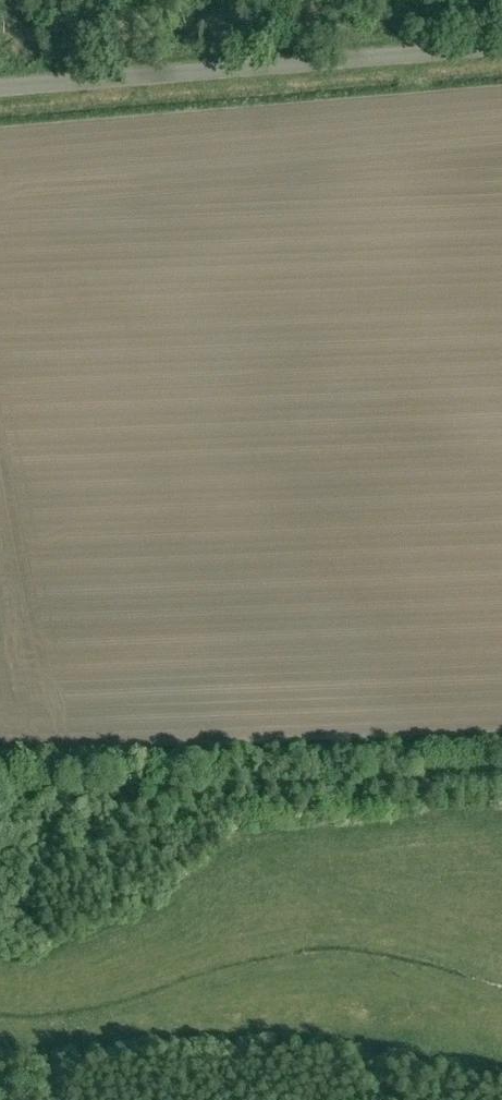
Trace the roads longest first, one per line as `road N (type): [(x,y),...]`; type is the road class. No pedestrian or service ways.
road 1 (unclassified): [(0,95),(501,57)]
road 2 (track): [(501,770),(0,792)]

